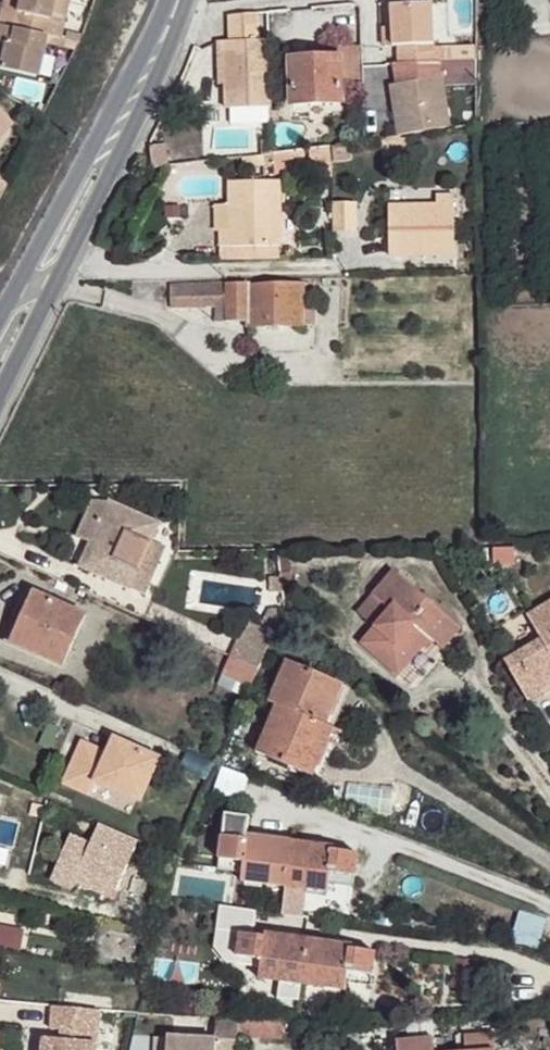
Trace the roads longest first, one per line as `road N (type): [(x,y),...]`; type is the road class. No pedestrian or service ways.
road 1 (tertiary): [(0,401),(161,67),(176,0)]
road 2 (tertiary): [(174,0),(133,57),(0,313)]

